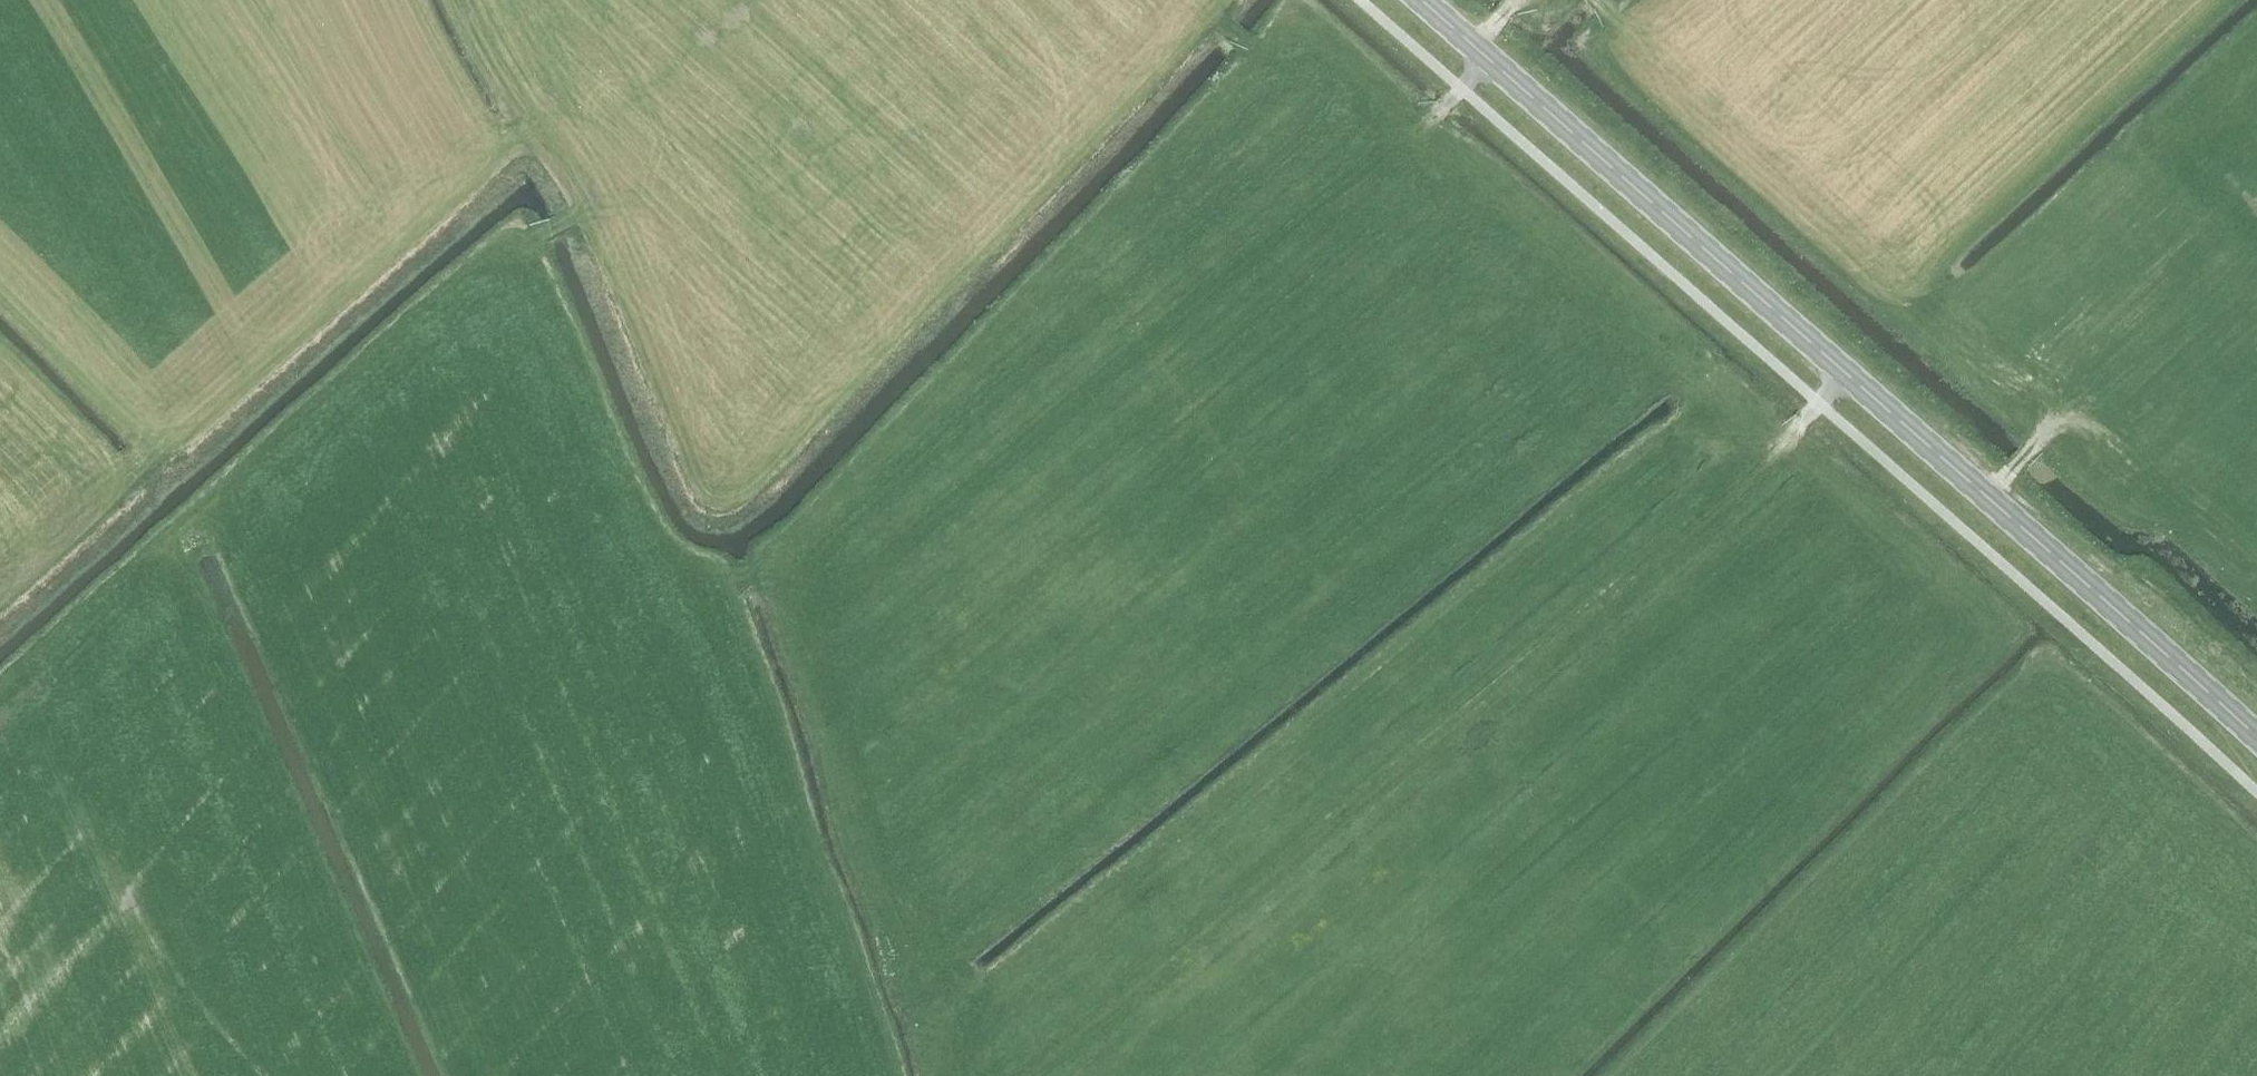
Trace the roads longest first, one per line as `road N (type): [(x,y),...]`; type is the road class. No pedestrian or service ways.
road 1 (primary): [(2256,737),(1422,0)]

